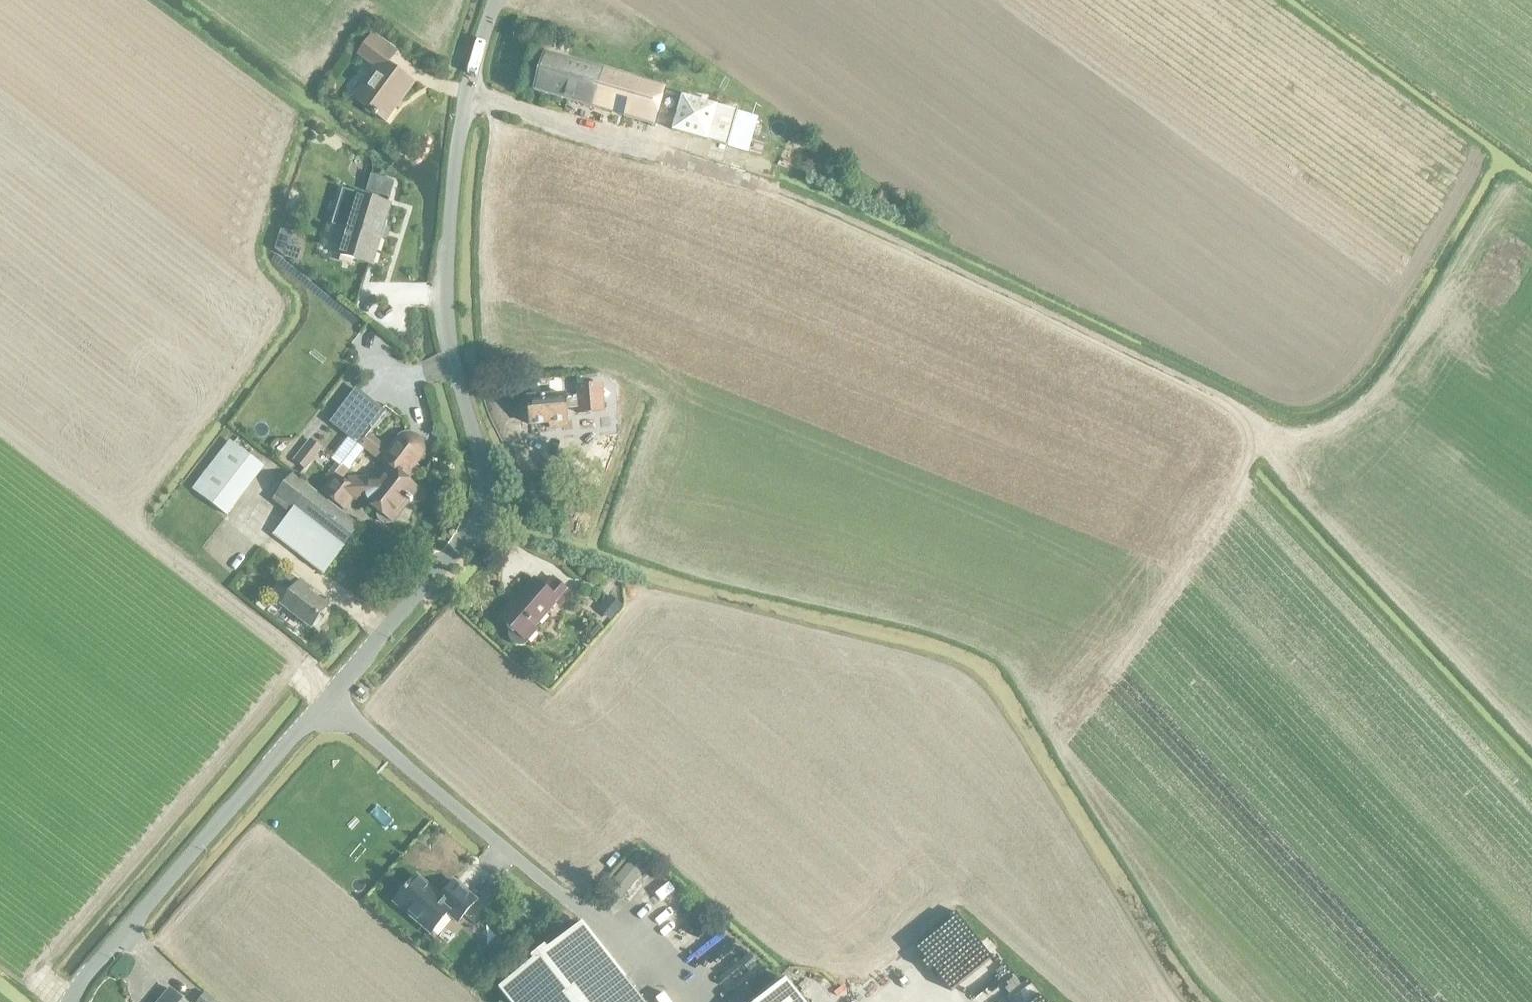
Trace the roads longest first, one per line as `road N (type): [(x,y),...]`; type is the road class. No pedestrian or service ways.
road 1 (unclassified): [(73,1001),(83,981),(472,526),(485,476),(448,337),(443,280),(454,165),(492,0)]

